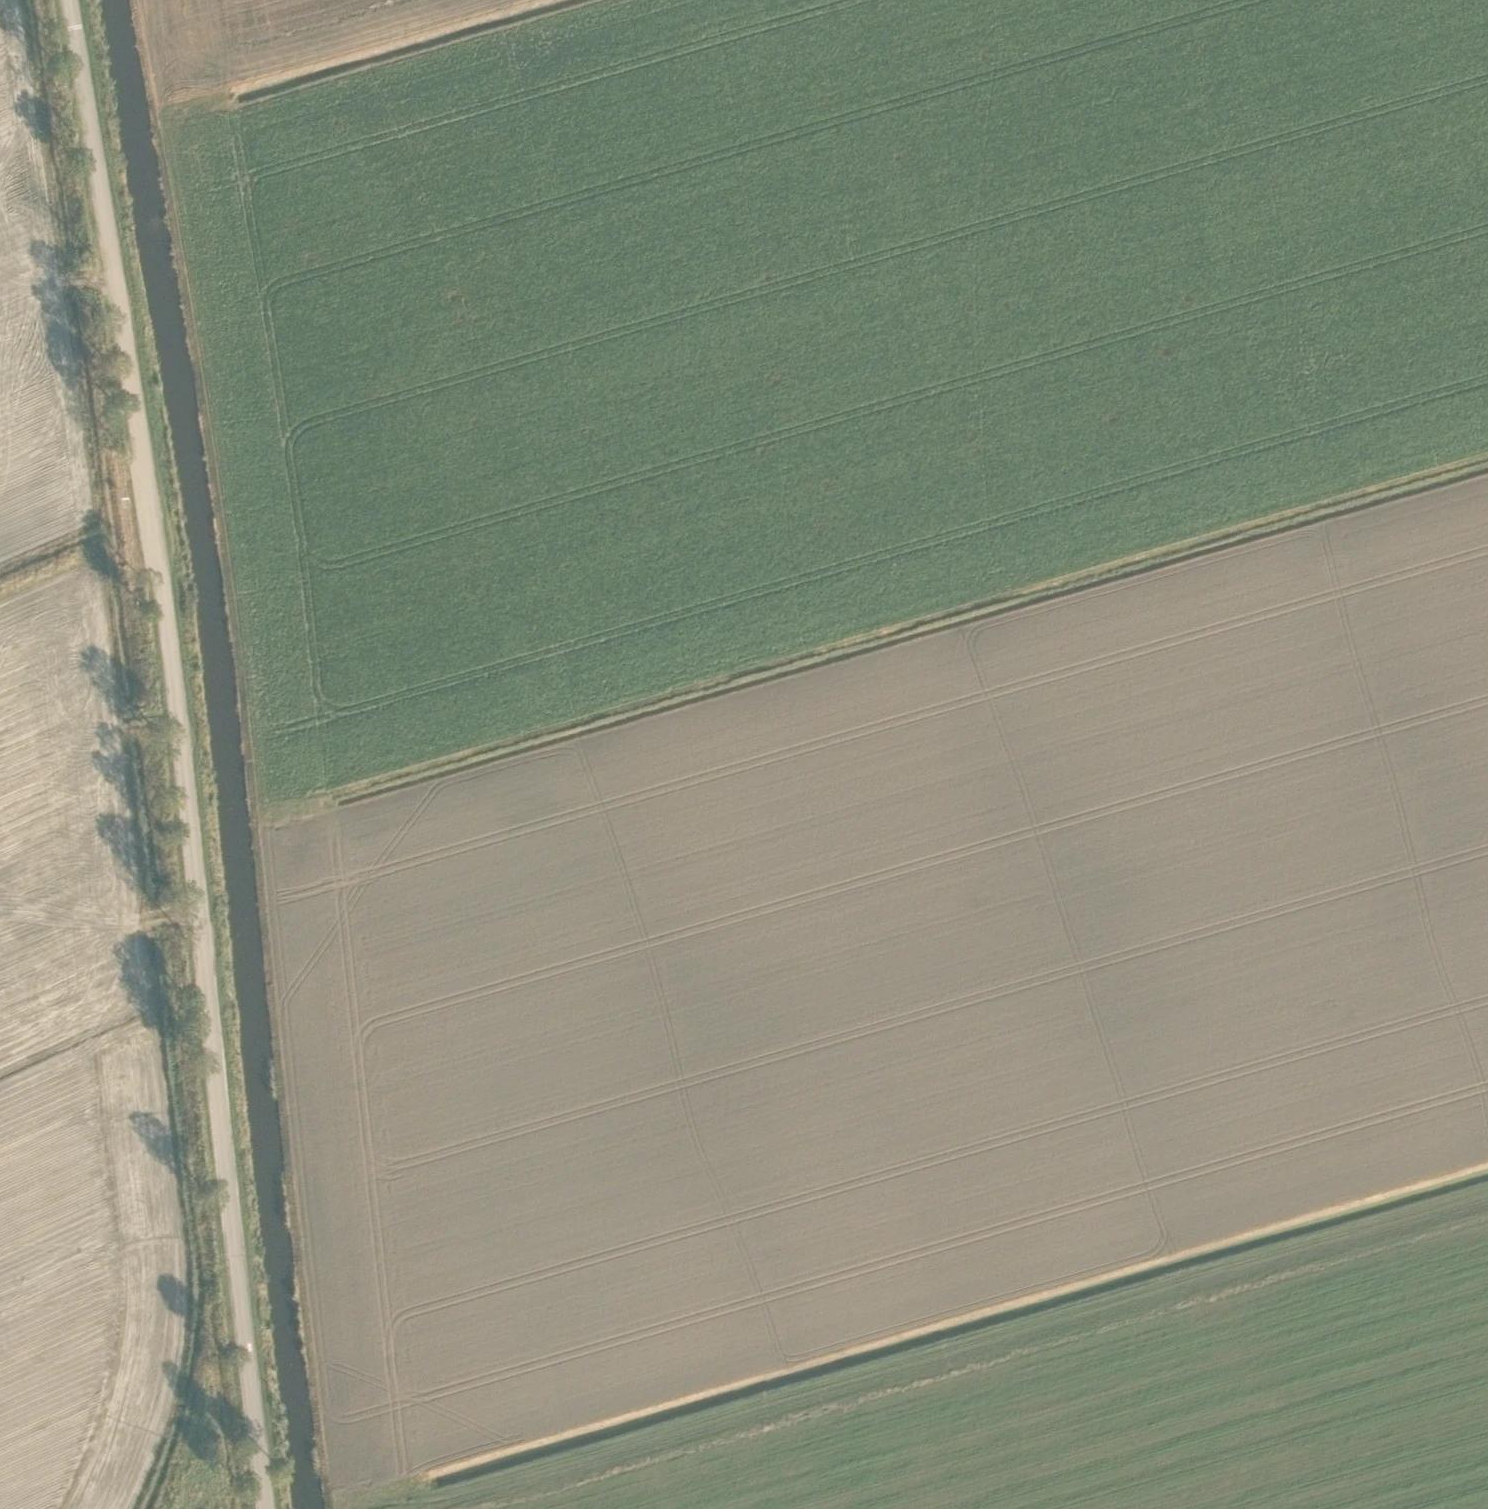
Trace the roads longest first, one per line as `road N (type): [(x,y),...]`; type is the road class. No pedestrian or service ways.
road 1 (tertiary): [(266,1508),(151,539),(72,0)]

